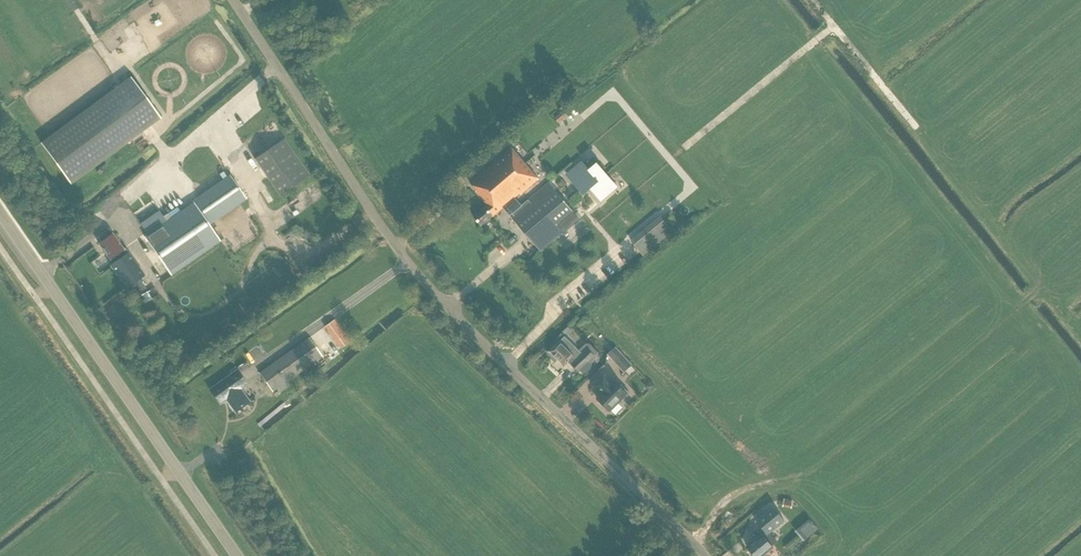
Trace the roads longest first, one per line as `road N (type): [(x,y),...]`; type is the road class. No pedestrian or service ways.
road 1 (unclassified): [(706,555),(408,264),(231,0)]
road 2 (secondary): [(237,555),(0,212)]

